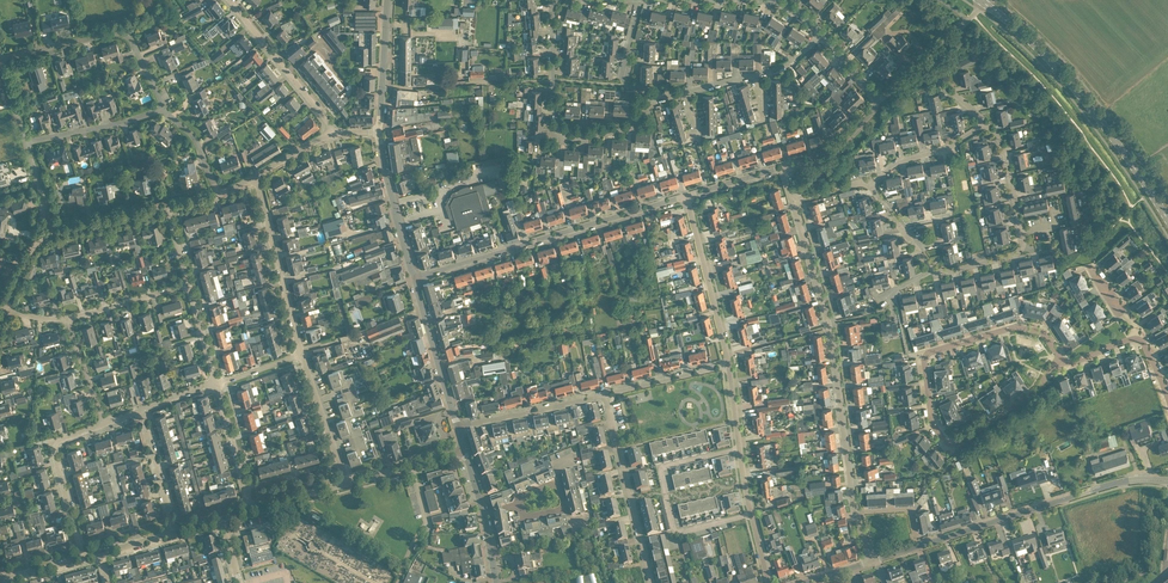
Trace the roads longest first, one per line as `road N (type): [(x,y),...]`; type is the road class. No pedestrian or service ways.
road 1 (residential): [(1062,359),(1038,390),(961,442),(948,443),(933,424),(929,352),(1014,327),(1041,332),(1057,351)]
road 2 (residential): [(856,513),(828,322),(792,201)]
road 3 (tertiary): [(870,562),(1114,483),(1167,480)]
road 4 (tertiary): [(1167,221),(1069,84),(983,5)]
road 5 (residential): [(417,278),(686,196)]
road 6 (residential): [(556,0),(563,134),(625,127),(653,100)]
road 7 (residential): [(739,449),(661,471),(674,531),(751,515)]
road 8 (residential): [(164,107),(123,31),(0,58)]
road 9 (residential): [(651,582),(604,394)]
road 10 (residential): [(301,354),(254,177)]
road 11 (residential): [(729,365),(686,196)]
road 12 (residential): [(83,558),(54,444),(105,423)]
road 13 (residential): [(336,134),(229,0)]
road 14 (tertiary): [(461,426),(417,278)]
road 15 (tertiary): [(417,278),(378,132)]
road 16 (residential): [(461,426),(604,394)]
road 17 (residential): [(25,142),(164,107)]
road 18 (residential): [(1023,252),(1003,145),(984,121)]
road 19 (residential): [(868,182),(898,162),(946,148),(984,121)]
road 20 (residential): [(604,394),(729,365)]
road 21 (residential): [(175,533),(140,411)]
road 22 (residential): [(521,505),(524,518),(566,509),(558,482),(519,498)]
road 23 (residential): [(189,285),(68,318)]
road 24 (residential): [(345,483),(462,451)]
road 25 (residential): [(784,168),(834,148),(877,100)]
road 26 (residential): [(653,100),(622,78),(638,0)]

